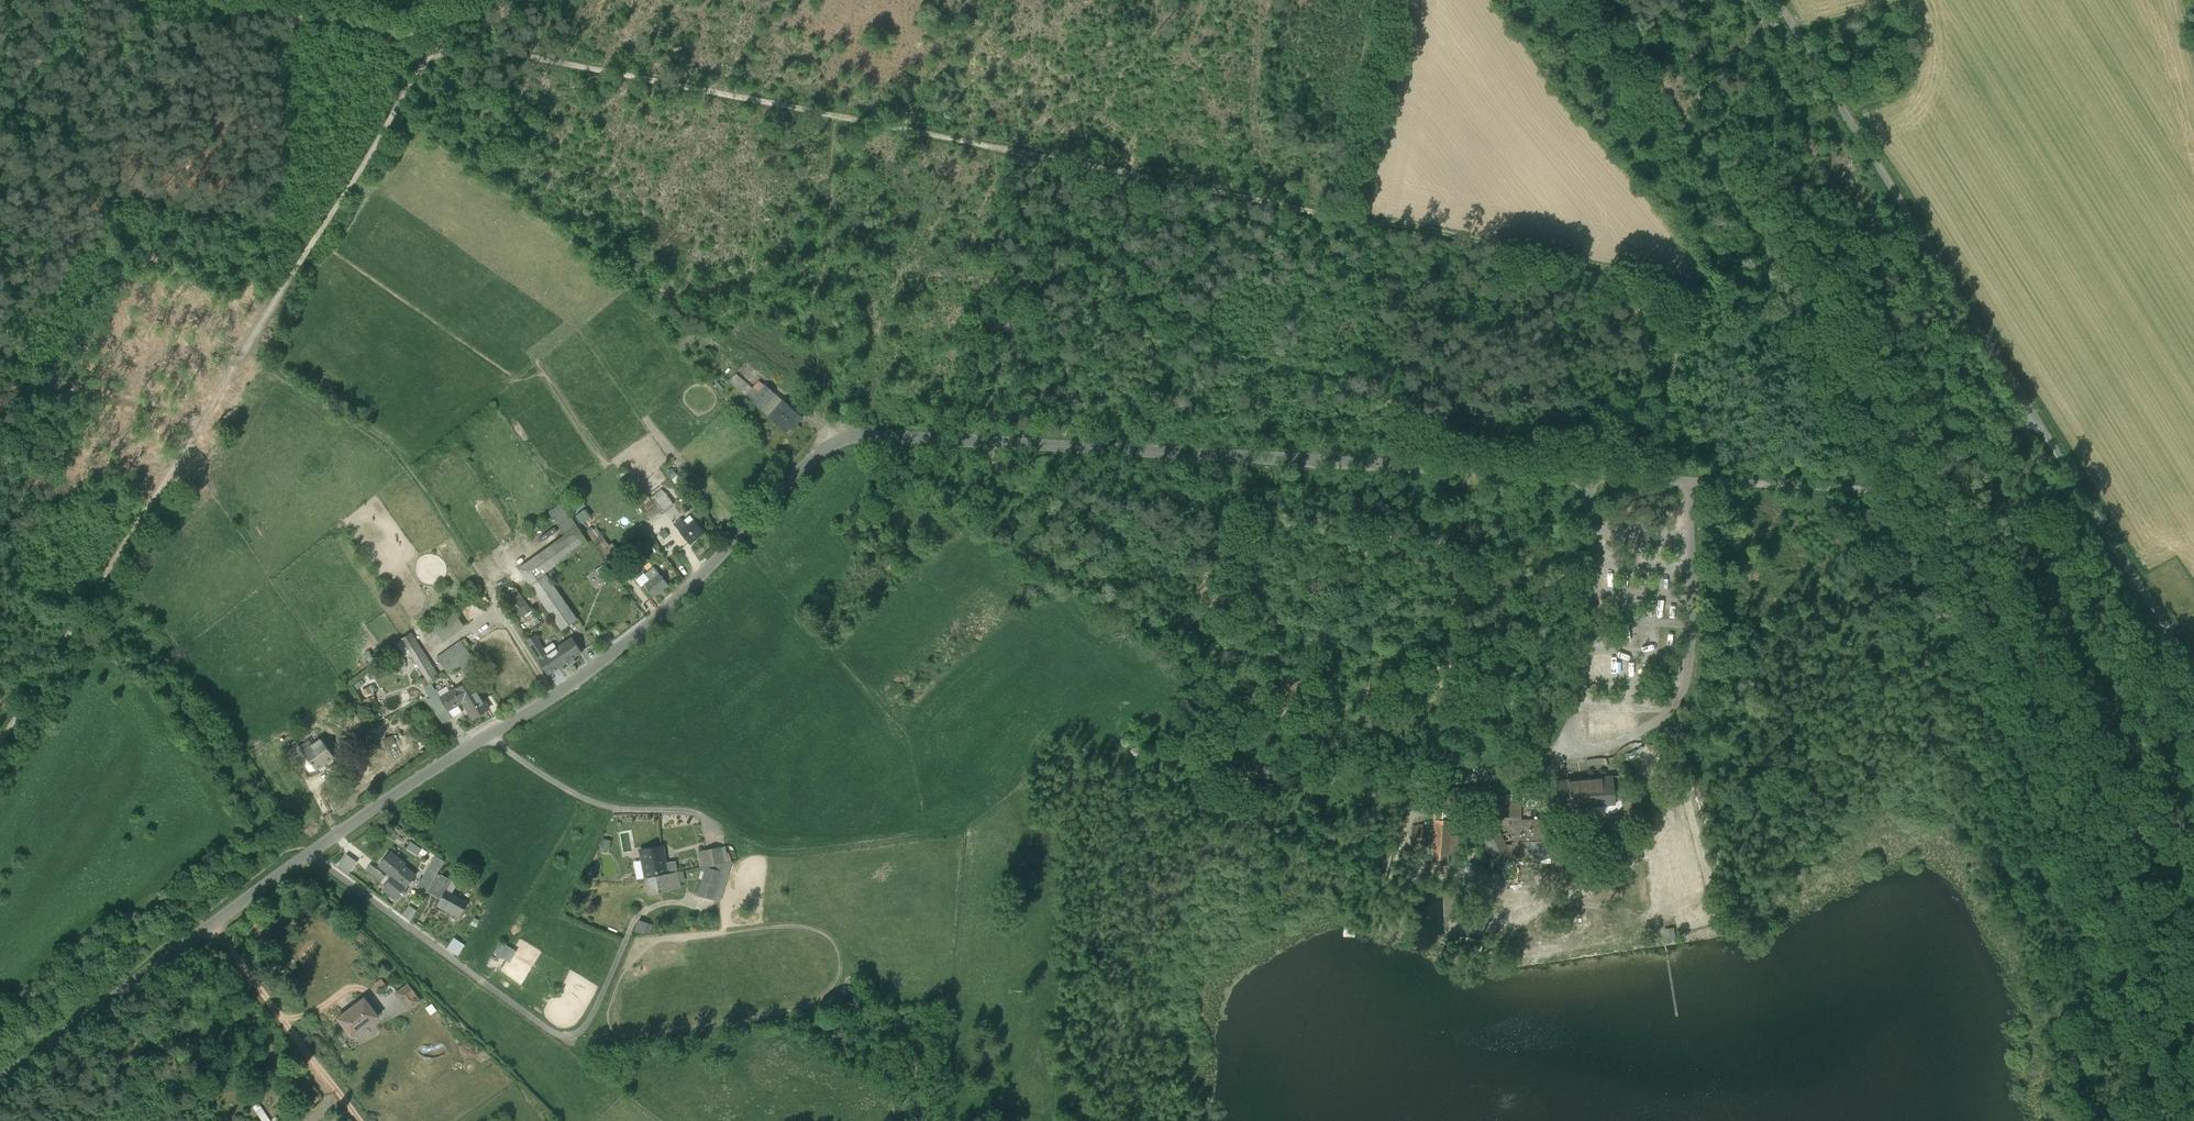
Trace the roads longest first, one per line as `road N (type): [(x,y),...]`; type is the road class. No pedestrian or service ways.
road 1 (unclassified): [(2033,414),(1912,487),(1883,490),(846,438),(798,471),(685,592),(598,665),(312,852)]
road 2 (track): [(1689,287),(481,48),(426,59)]
road 3 (track): [(2193,944),(1912,487)]
road 4 (unclassified): [(1778,0),(2033,414)]
road 5 (track): [(0,743),(249,348)]
road 6 (unclassified): [(312,852),(561,1036),(593,1011),(636,915)]
road 7 (track): [(561,1036),(603,1069),(779,1037),(945,1114)]
road 8 (unclassified): [(312,852),(0,1081)]
road 9 (track): [(249,348),(426,59)]
road 10 (unclassified): [(2193,671),(2033,414)]
road 11 (track): [(874,434),(875,448),(905,480),(1058,586),(1062,612)]
road 12 (track): [(493,732),(502,748),(586,801),(687,810),(711,823)]
road 13 (track): [(218,0),(437,44)]
road 14 (track): [(1657,479),(1689,287)]
road 15 (track): [(472,562),(554,696)]

